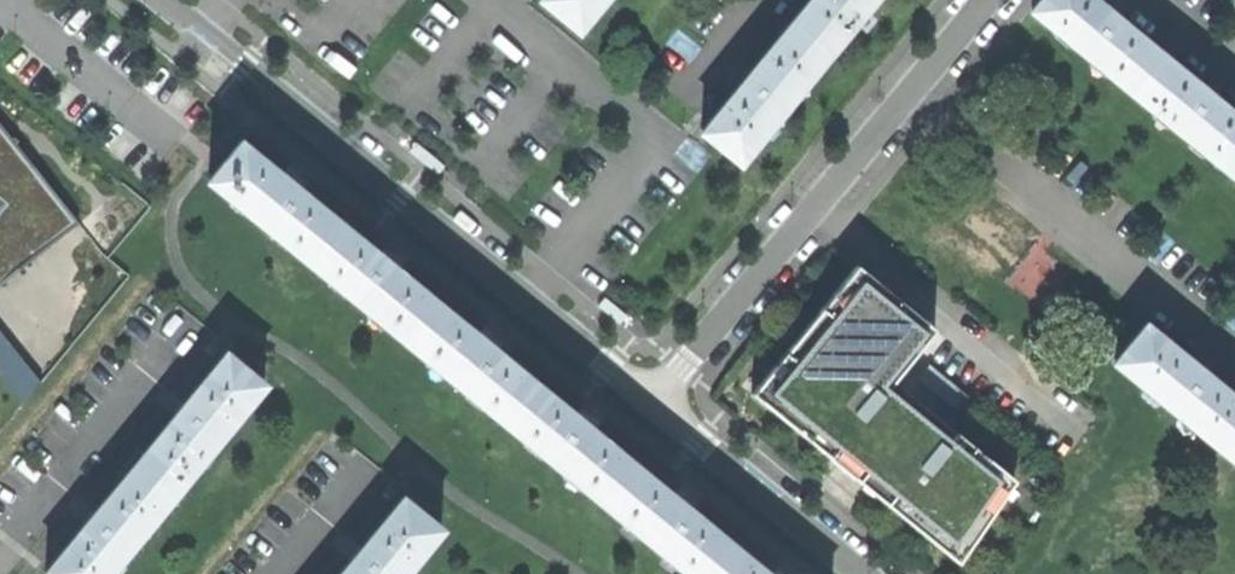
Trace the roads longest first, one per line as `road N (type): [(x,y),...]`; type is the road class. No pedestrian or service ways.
road 1 (residential): [(657,403),(169,0)]
road 2 (residential): [(657,403),(987,0)]
road 3 (residential): [(865,573),(657,403)]

